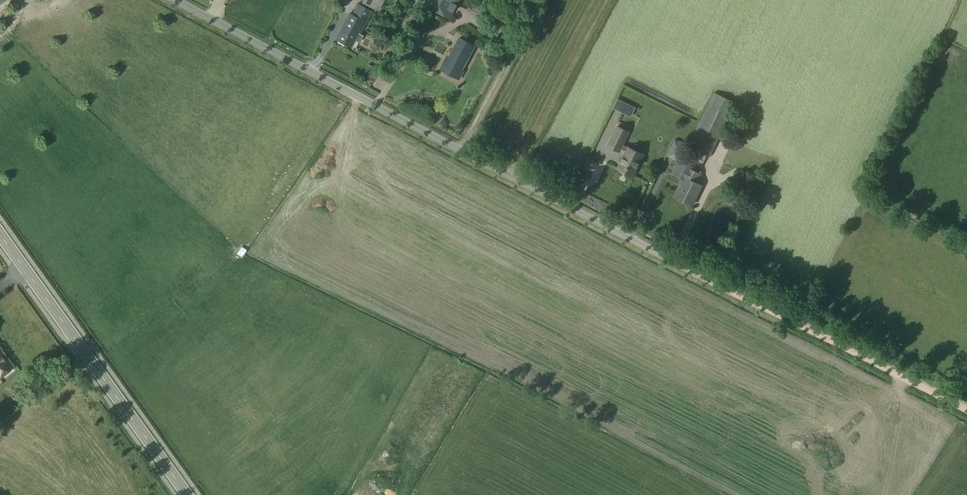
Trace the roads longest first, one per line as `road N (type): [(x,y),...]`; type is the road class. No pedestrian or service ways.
road 1 (unclassified): [(668,255),(175,0)]
road 2 (track): [(966,409),(668,255)]
road 3 (secondary): [(186,494),(0,236)]
road 4 (track): [(540,0),(462,149)]

